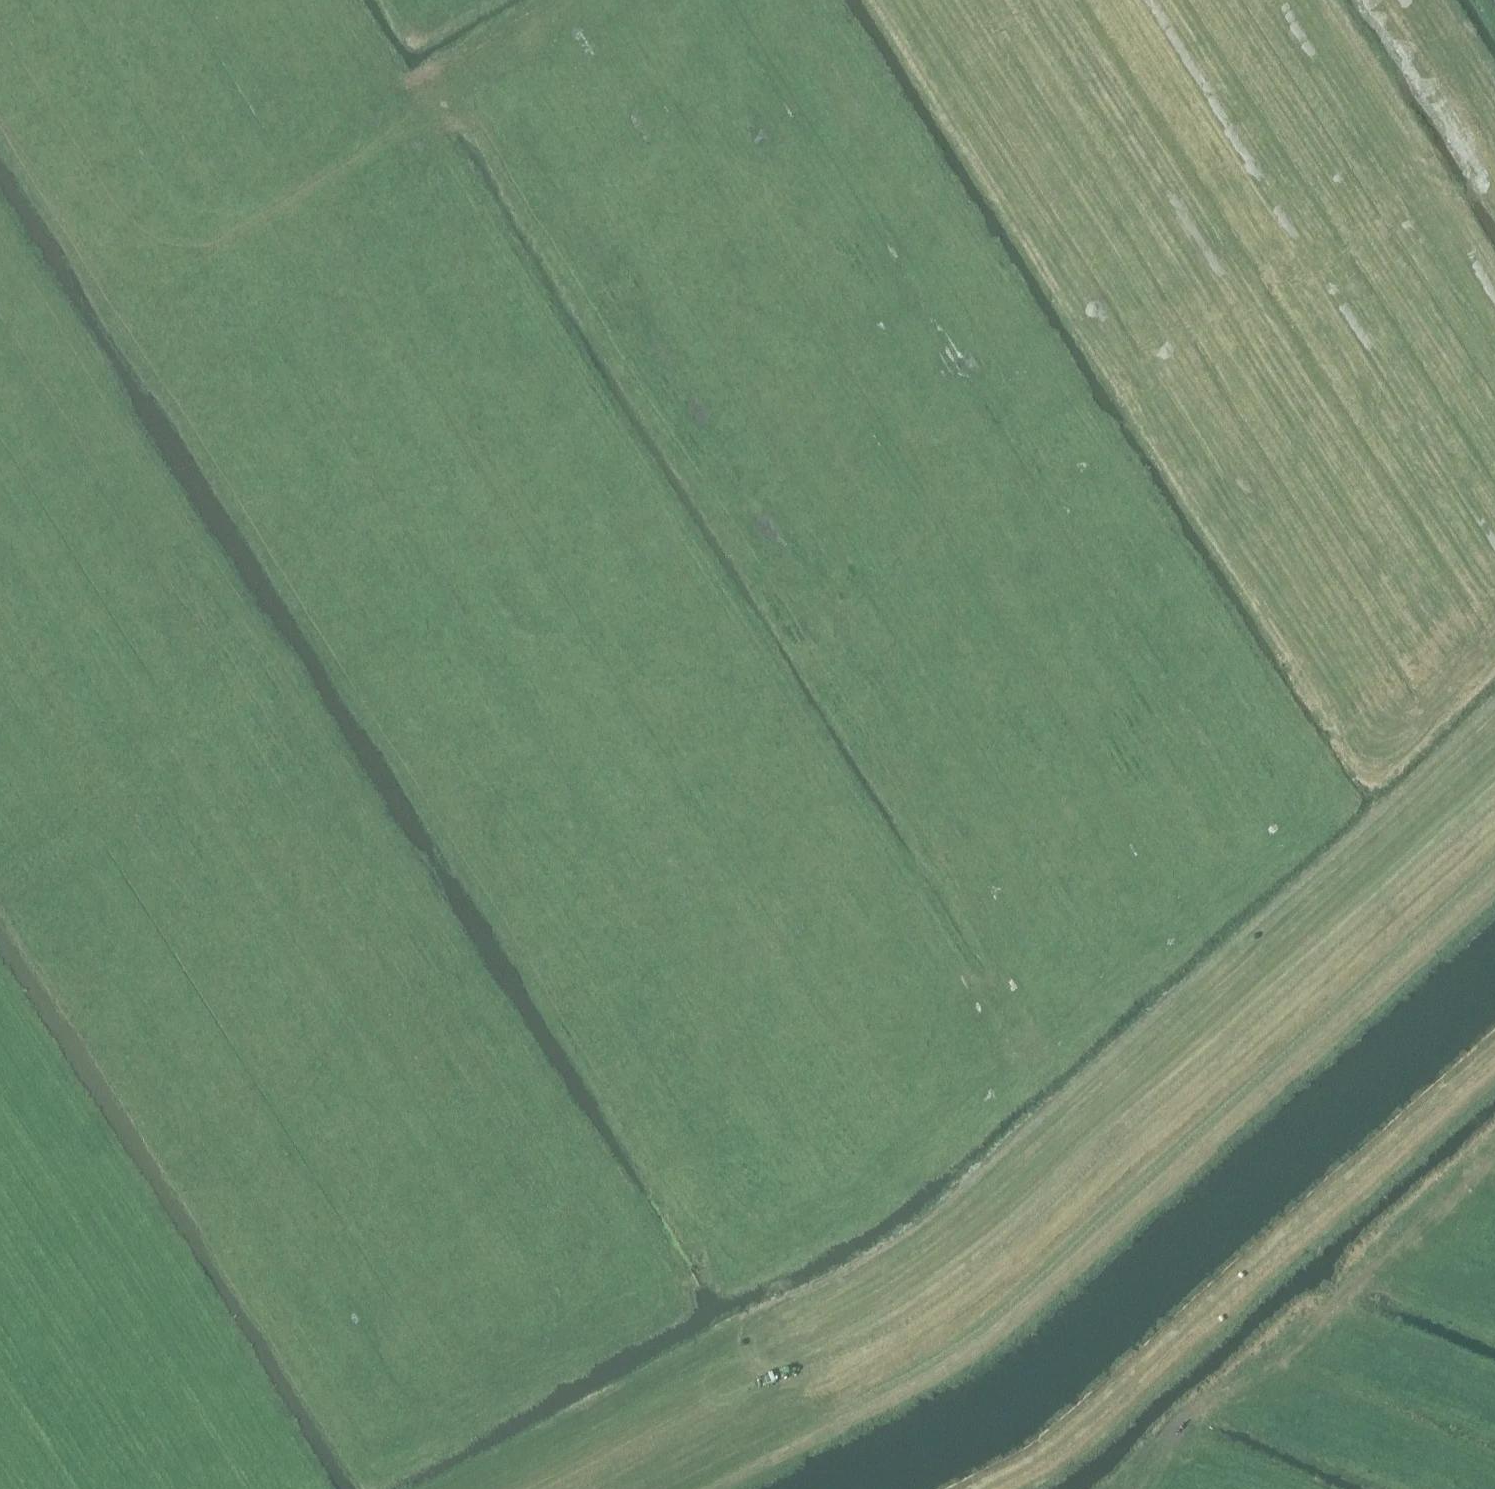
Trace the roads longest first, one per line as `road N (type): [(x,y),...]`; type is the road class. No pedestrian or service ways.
road 1 (track): [(1307,1325),(1494,1157)]

